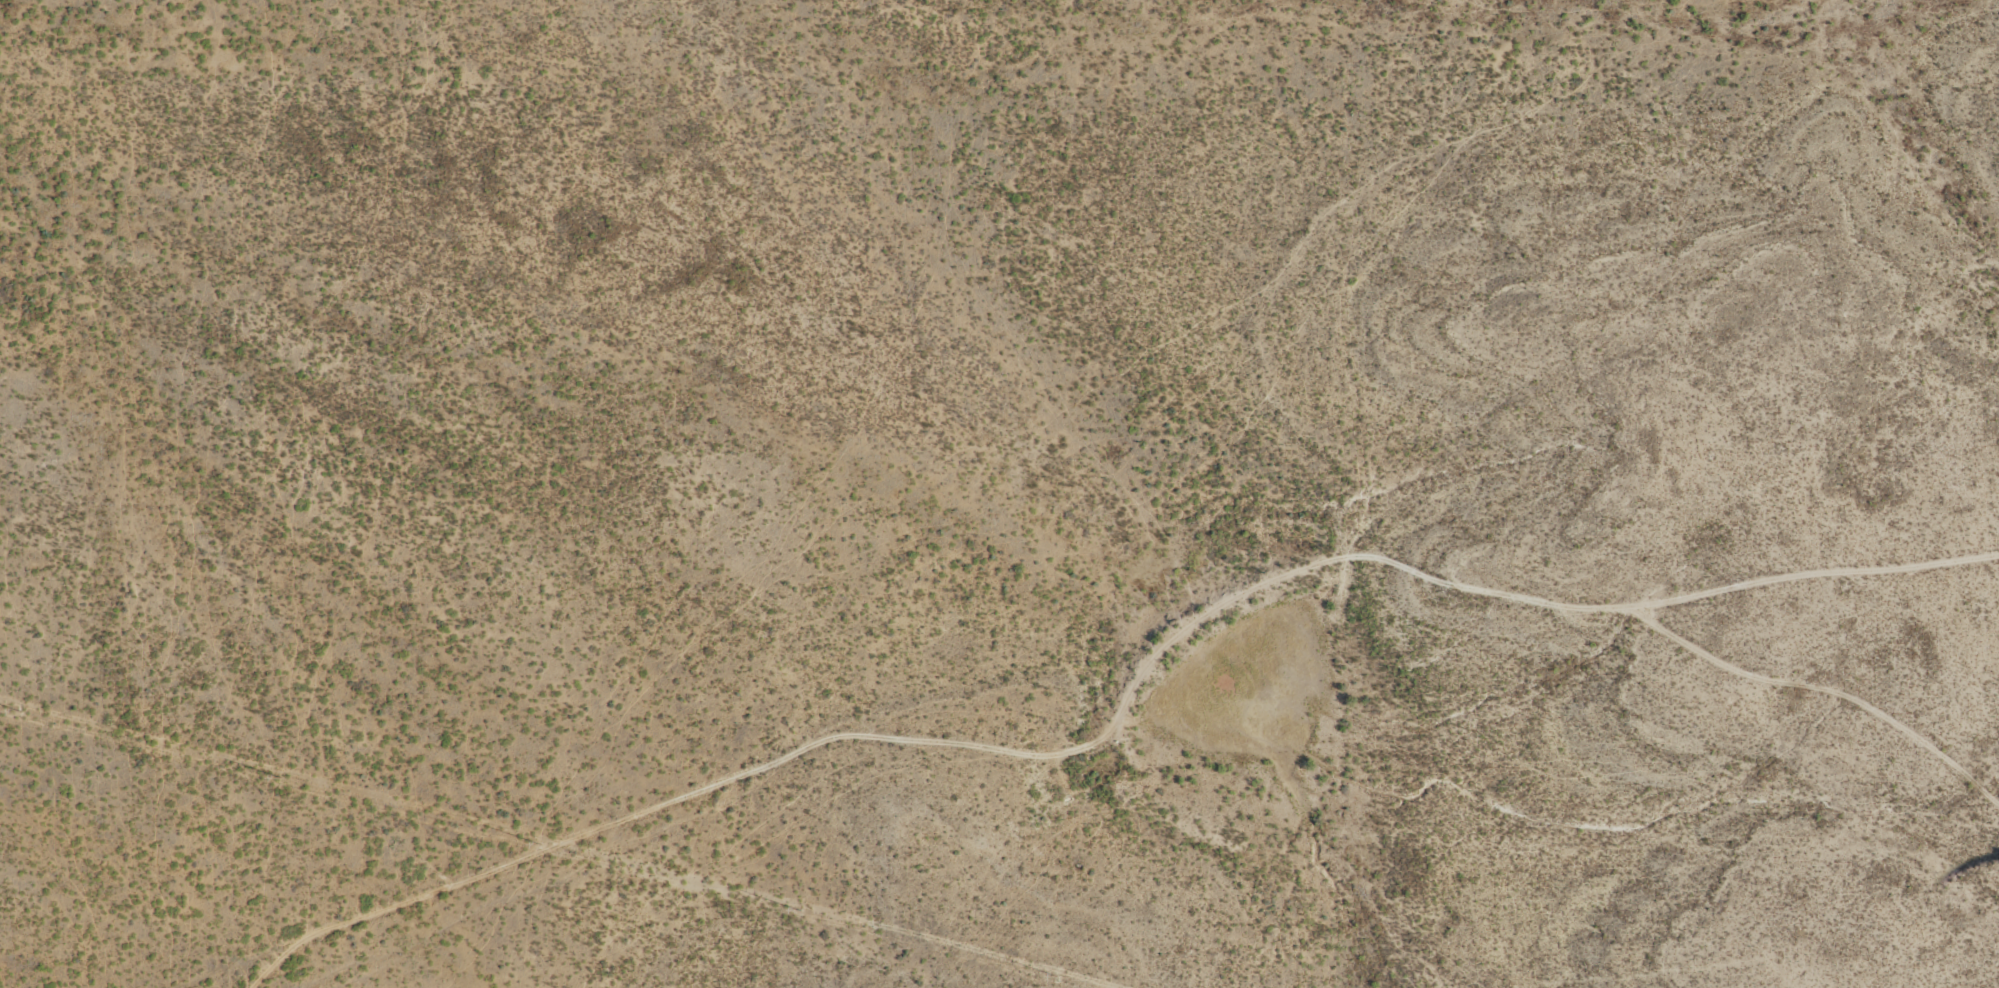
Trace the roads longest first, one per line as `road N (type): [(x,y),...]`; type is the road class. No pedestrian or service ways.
road 1 (track): [(1998,773),(1974,758),(1951,720),(1863,673),(1769,661),(1732,674),(1636,587),(1479,565),(1371,527),(1263,554),(1181,587),(1092,721),(1070,733),(899,735),(851,745),(259,951),(245,987)]
road 2 (track): [(1636,587),(1998,516)]
road 3 (track): [(259,951),(98,987)]

